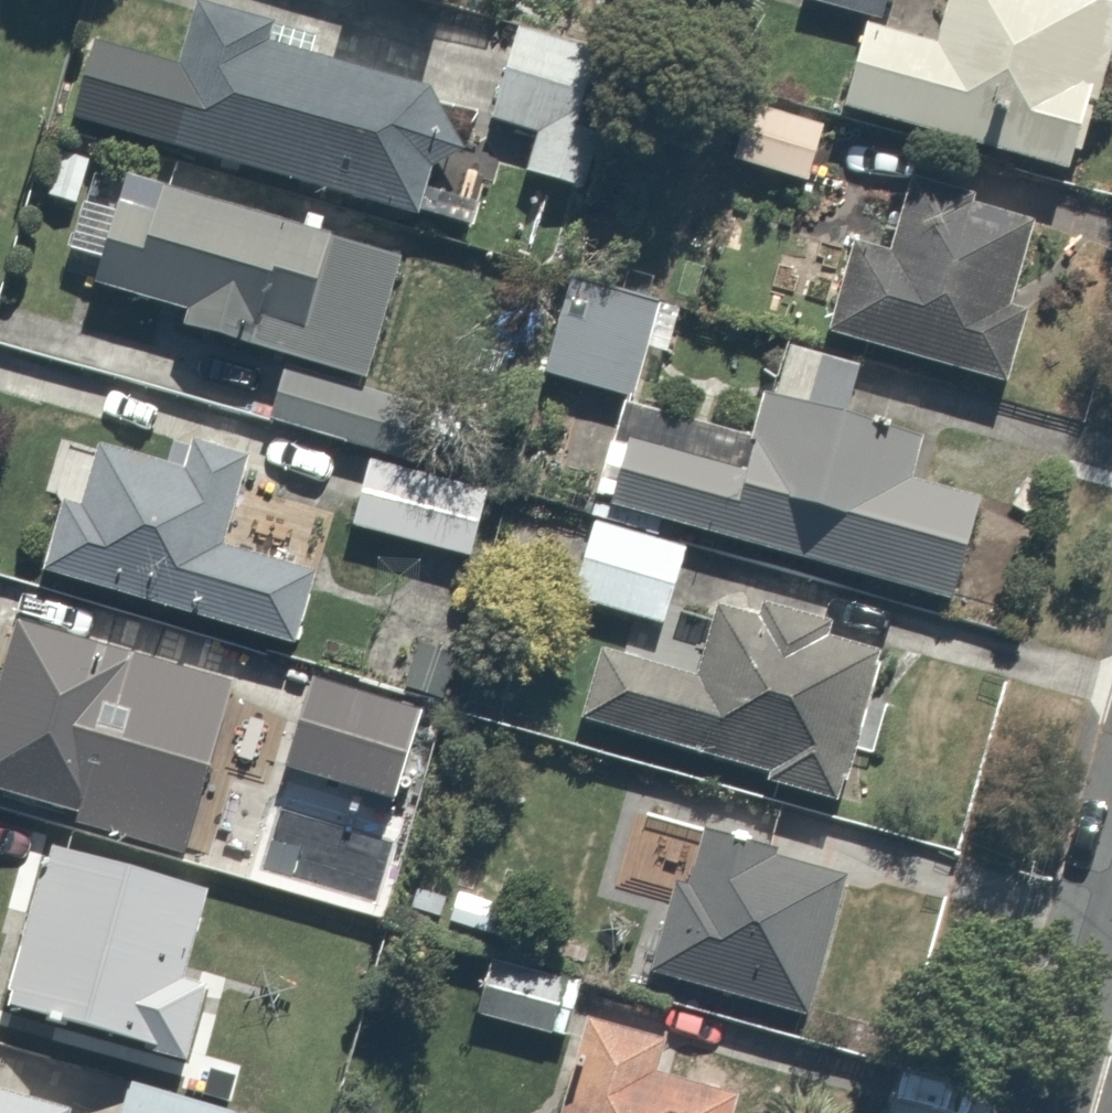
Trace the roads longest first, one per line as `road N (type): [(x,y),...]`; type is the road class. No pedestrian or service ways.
road 1 (residential): [(1031,1112),(1111,825)]

